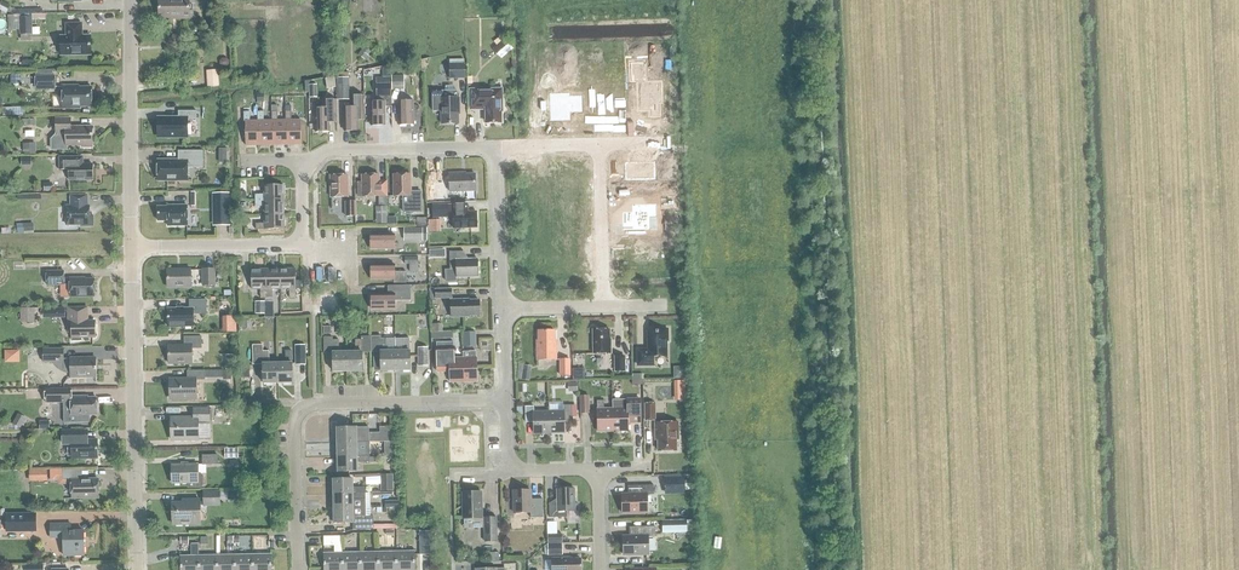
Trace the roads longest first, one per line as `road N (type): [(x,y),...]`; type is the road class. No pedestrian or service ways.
road 1 (residential): [(297,569),(294,419),(300,409),(506,407)]
road 2 (tertiary): [(138,569),(133,248)]
road 3 (residential): [(499,151),(598,150),(604,310)]
road 4 (tertiary): [(133,248),(129,0)]
road 5 (residential): [(499,151),(329,150),(303,163)]
road 6 (residential): [(302,246),(133,248)]
road 7 (residential): [(505,312),(499,151)]

